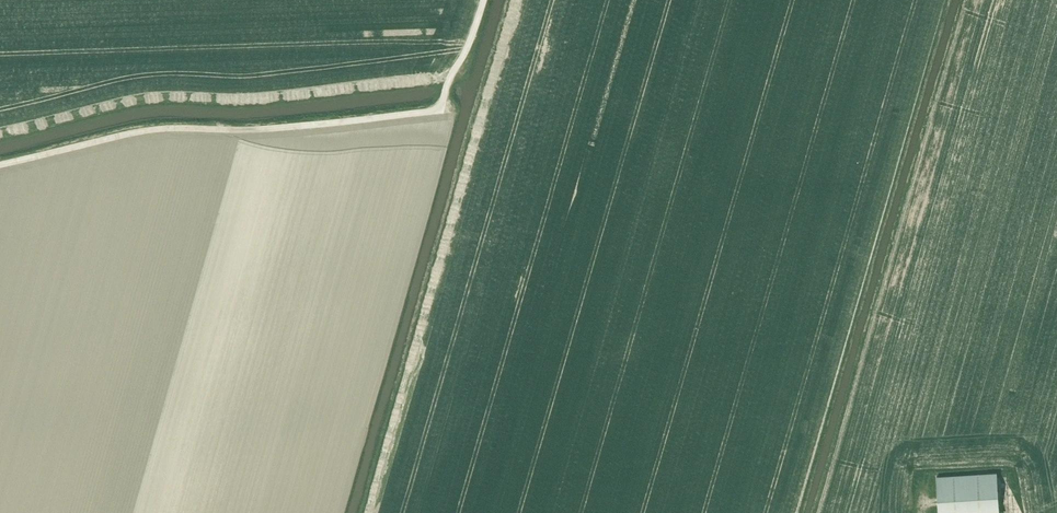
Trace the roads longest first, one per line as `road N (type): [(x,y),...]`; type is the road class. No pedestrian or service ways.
road 1 (track): [(484,0),(440,111),(273,129),(155,130),(0,165)]

